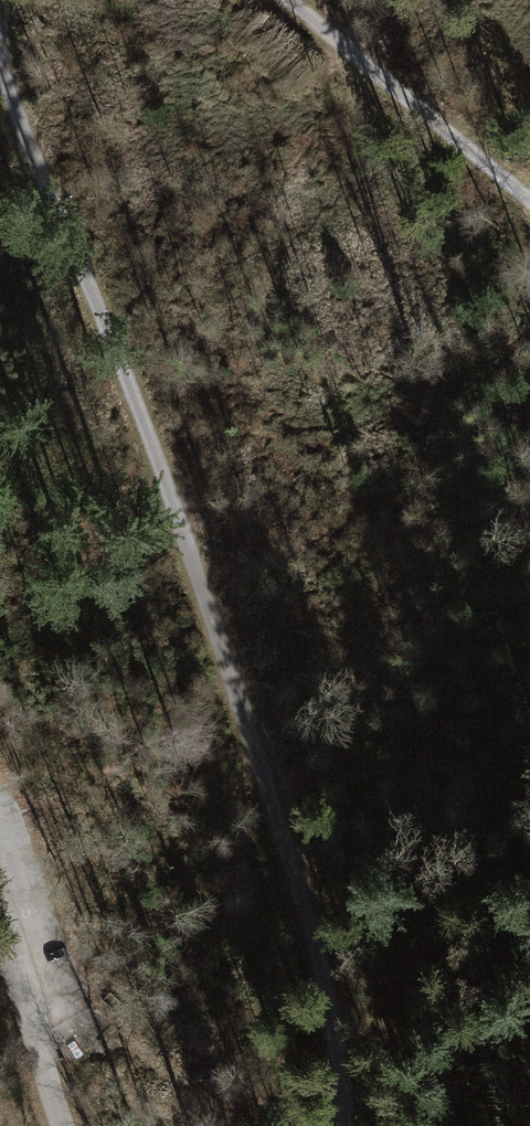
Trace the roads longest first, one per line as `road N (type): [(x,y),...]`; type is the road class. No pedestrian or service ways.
road 1 (track): [(340,1125),(301,902),(224,653),(136,401),(8,90),(0,51)]
road 2 (track): [(529,201),(290,0)]
road 3 (track): [(62,1125),(0,912)]

